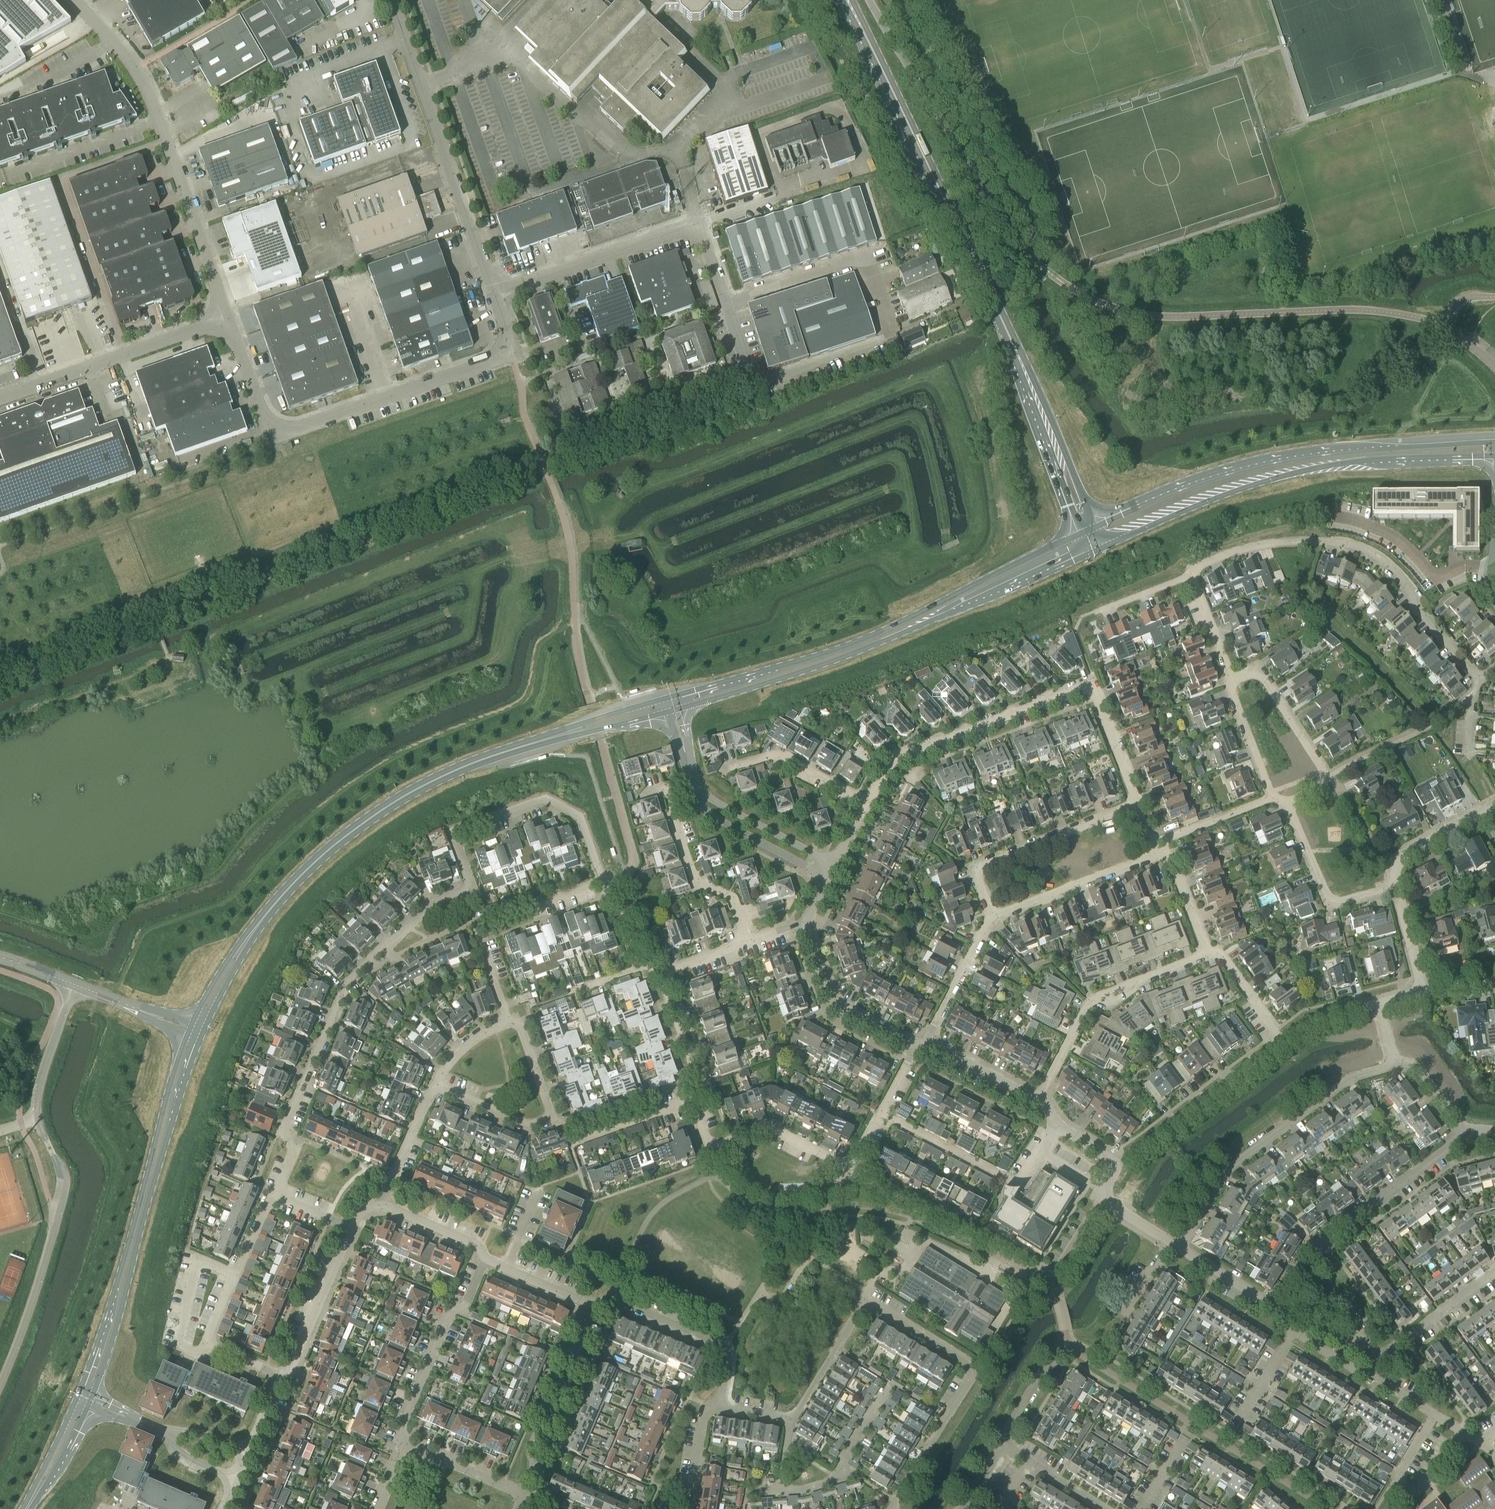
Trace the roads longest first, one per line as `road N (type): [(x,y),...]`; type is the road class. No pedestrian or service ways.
road 1 (secondary): [(193,1032),(249,936),(361,826),(481,760),(668,706)]
road 2 (secondary): [(1087,539),(1001,318),(847,0)]
road 3 (secondary): [(668,706),(843,654),(1087,539)]
road 4 (unclassified): [(496,293),(511,356),(272,439),(231,318)]
road 5 (residential): [(893,1508),(977,1371),(868,1302),(791,1420)]
road 6 (secondary): [(1087,539),(1223,480),(1305,460),(1494,448)]
road 7 (residential): [(1138,807),(1091,685),(895,760),(869,803)]
road 8 (residential): [(754,387),(699,224),(496,293)]
road 9 (secondary): [(85,1400),(118,1310),(193,1032)]
road 10 (residential): [(380,948),(344,985),(286,1127),(291,1156),(276,1196),(351,1227)]
road 11 (unclassified): [(231,318),(135,65),(77,0)]
road 12 (residential): [(1480,679),(1417,611),(1395,572),(1365,550),(1293,541),(1252,547),(1200,564),(1192,575)]
road 13 (unclassified): [(1045,270),(1011,234),(869,0)]
road 14 (unclassified): [(395,0),(496,293)]
road 15 (residential): [(1179,1249),(1235,1164),(1353,1080),(1397,1062)]
road 16 (residential): [(730,1141),(768,1127),(848,1168),(914,1047)]
road 17 (residential): [(605,883),(582,823),(546,802),(454,835),(467,874),(462,892)]
road 18 (residential): [(1284,1313),(1326,1241),(1463,1131)]
road 19 (unclassified): [(231,318),(0,400)]
road 20 (residential): [(433,1084),(520,1123),(554,1117),(521,1024),(508,1024)]
road 21 (residential): [(1038,1100),(1089,1002),(1206,953)]
road 22 (residential): [(991,917),(973,869),(1138,807)]
road 23 (residential): [(404,1445),(400,1433),(451,1311),(463,1310),(486,1256)]
road 24 (residential): [(523,1495),(536,1467),(532,1446),(593,1305)]
road 25 (residential): [(593,1305),(611,1298),(725,1347),(720,1408)]
road 26 (residential): [(1279,1042),(1117,1162)]
road 27 (residential): [(1290,802),(1328,777),(1257,670),(1235,680)]
road 28 (residential): [(1330,515),(1401,542),(1435,579),(1469,565),(1492,572)]
road 29 (residential): [(747,942),(729,897),(695,879),(665,789)]
road 30 (residential): [(914,1047),(833,1004),(804,924)]
road 31 (residential): [(991,917),(1154,854)]
road 32 (residential): [(1394,887),(1330,903),(1290,802)]
road 33 (residential): [(692,781),(706,813),(828,877)]
road 34 (residential): [(280,1376),(289,1372),(351,1227)]
road 35 (residential): [(1368,1377),(1381,1355),(1494,1271)]
road 36 (residential): [(835,865),(692,781)]
road 37 (residential): [(280,1376),(205,1344),(236,1276)]
road 38 (residential): [(869,803),(778,756),(734,768)]
road 39 (residential): [(1290,802),(1273,798),(1231,693),(1235,680)]
road 40 (residential): [(926,1045),(991,917)]
road 41 (unclassified): [(38,1120),(39,1087),(74,983)]
road 42 (residential): [(694,1100),(699,1087),(660,974)]
road 43 (residential): [(568,1143),(694,1100)]
road 44 (residential): [(383,1205),(433,1084)]
road 45 (residential): [(523,1495),(404,1445)]
road 46 (unclassified): [(193,1032),(74,983)]
road 47 (residential): [(1480,1440),(1368,1377)]
road 48 (residential): [(1038,1100),(926,1045)]
road 49 (residential): [(1284,1313),(1179,1249)]
road 50 (residential): [(1394,887),(1405,855),(1483,813)]
road 51 (secondary): [(28,1508),(85,1400)]
road 52 (residential): [(1206,953),(1167,853),(1154,854)]

